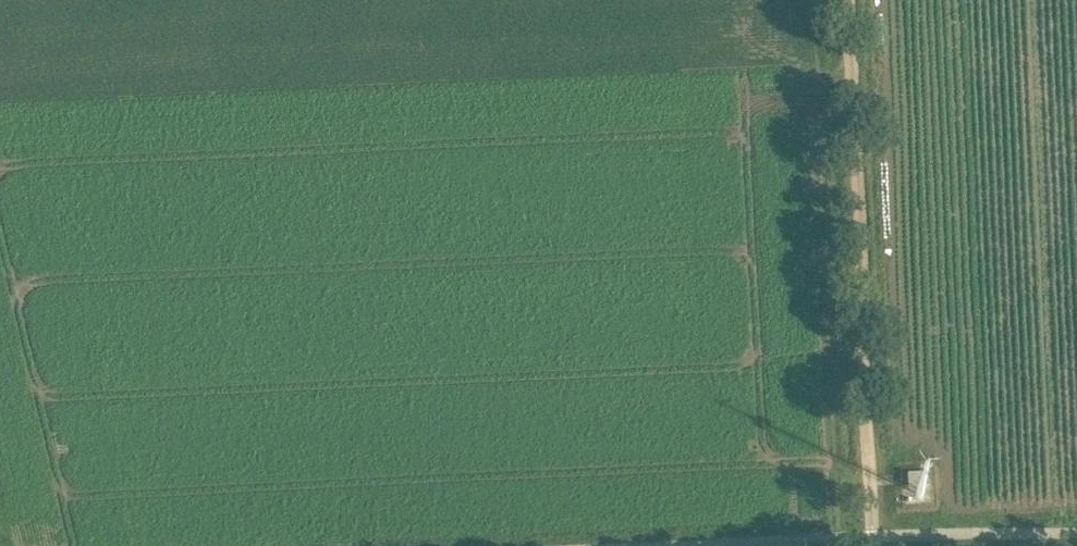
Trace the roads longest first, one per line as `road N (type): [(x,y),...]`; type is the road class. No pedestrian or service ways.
road 1 (track): [(855,0),(875,545)]

